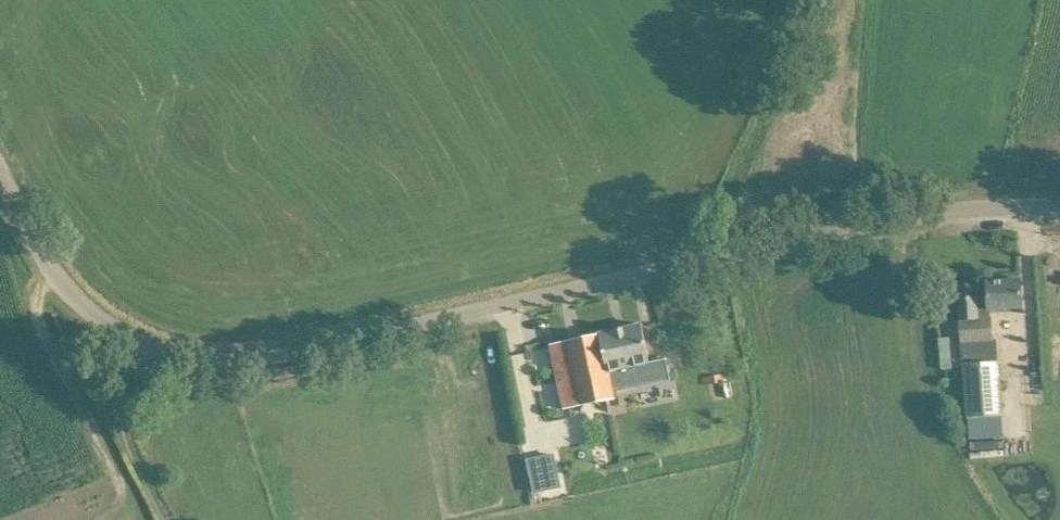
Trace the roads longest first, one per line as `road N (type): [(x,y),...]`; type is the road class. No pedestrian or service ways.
road 1 (unclassified): [(1059,209),(997,208),(874,223),(288,354),(220,361),(146,347),(89,312),(44,261),(0,175)]

